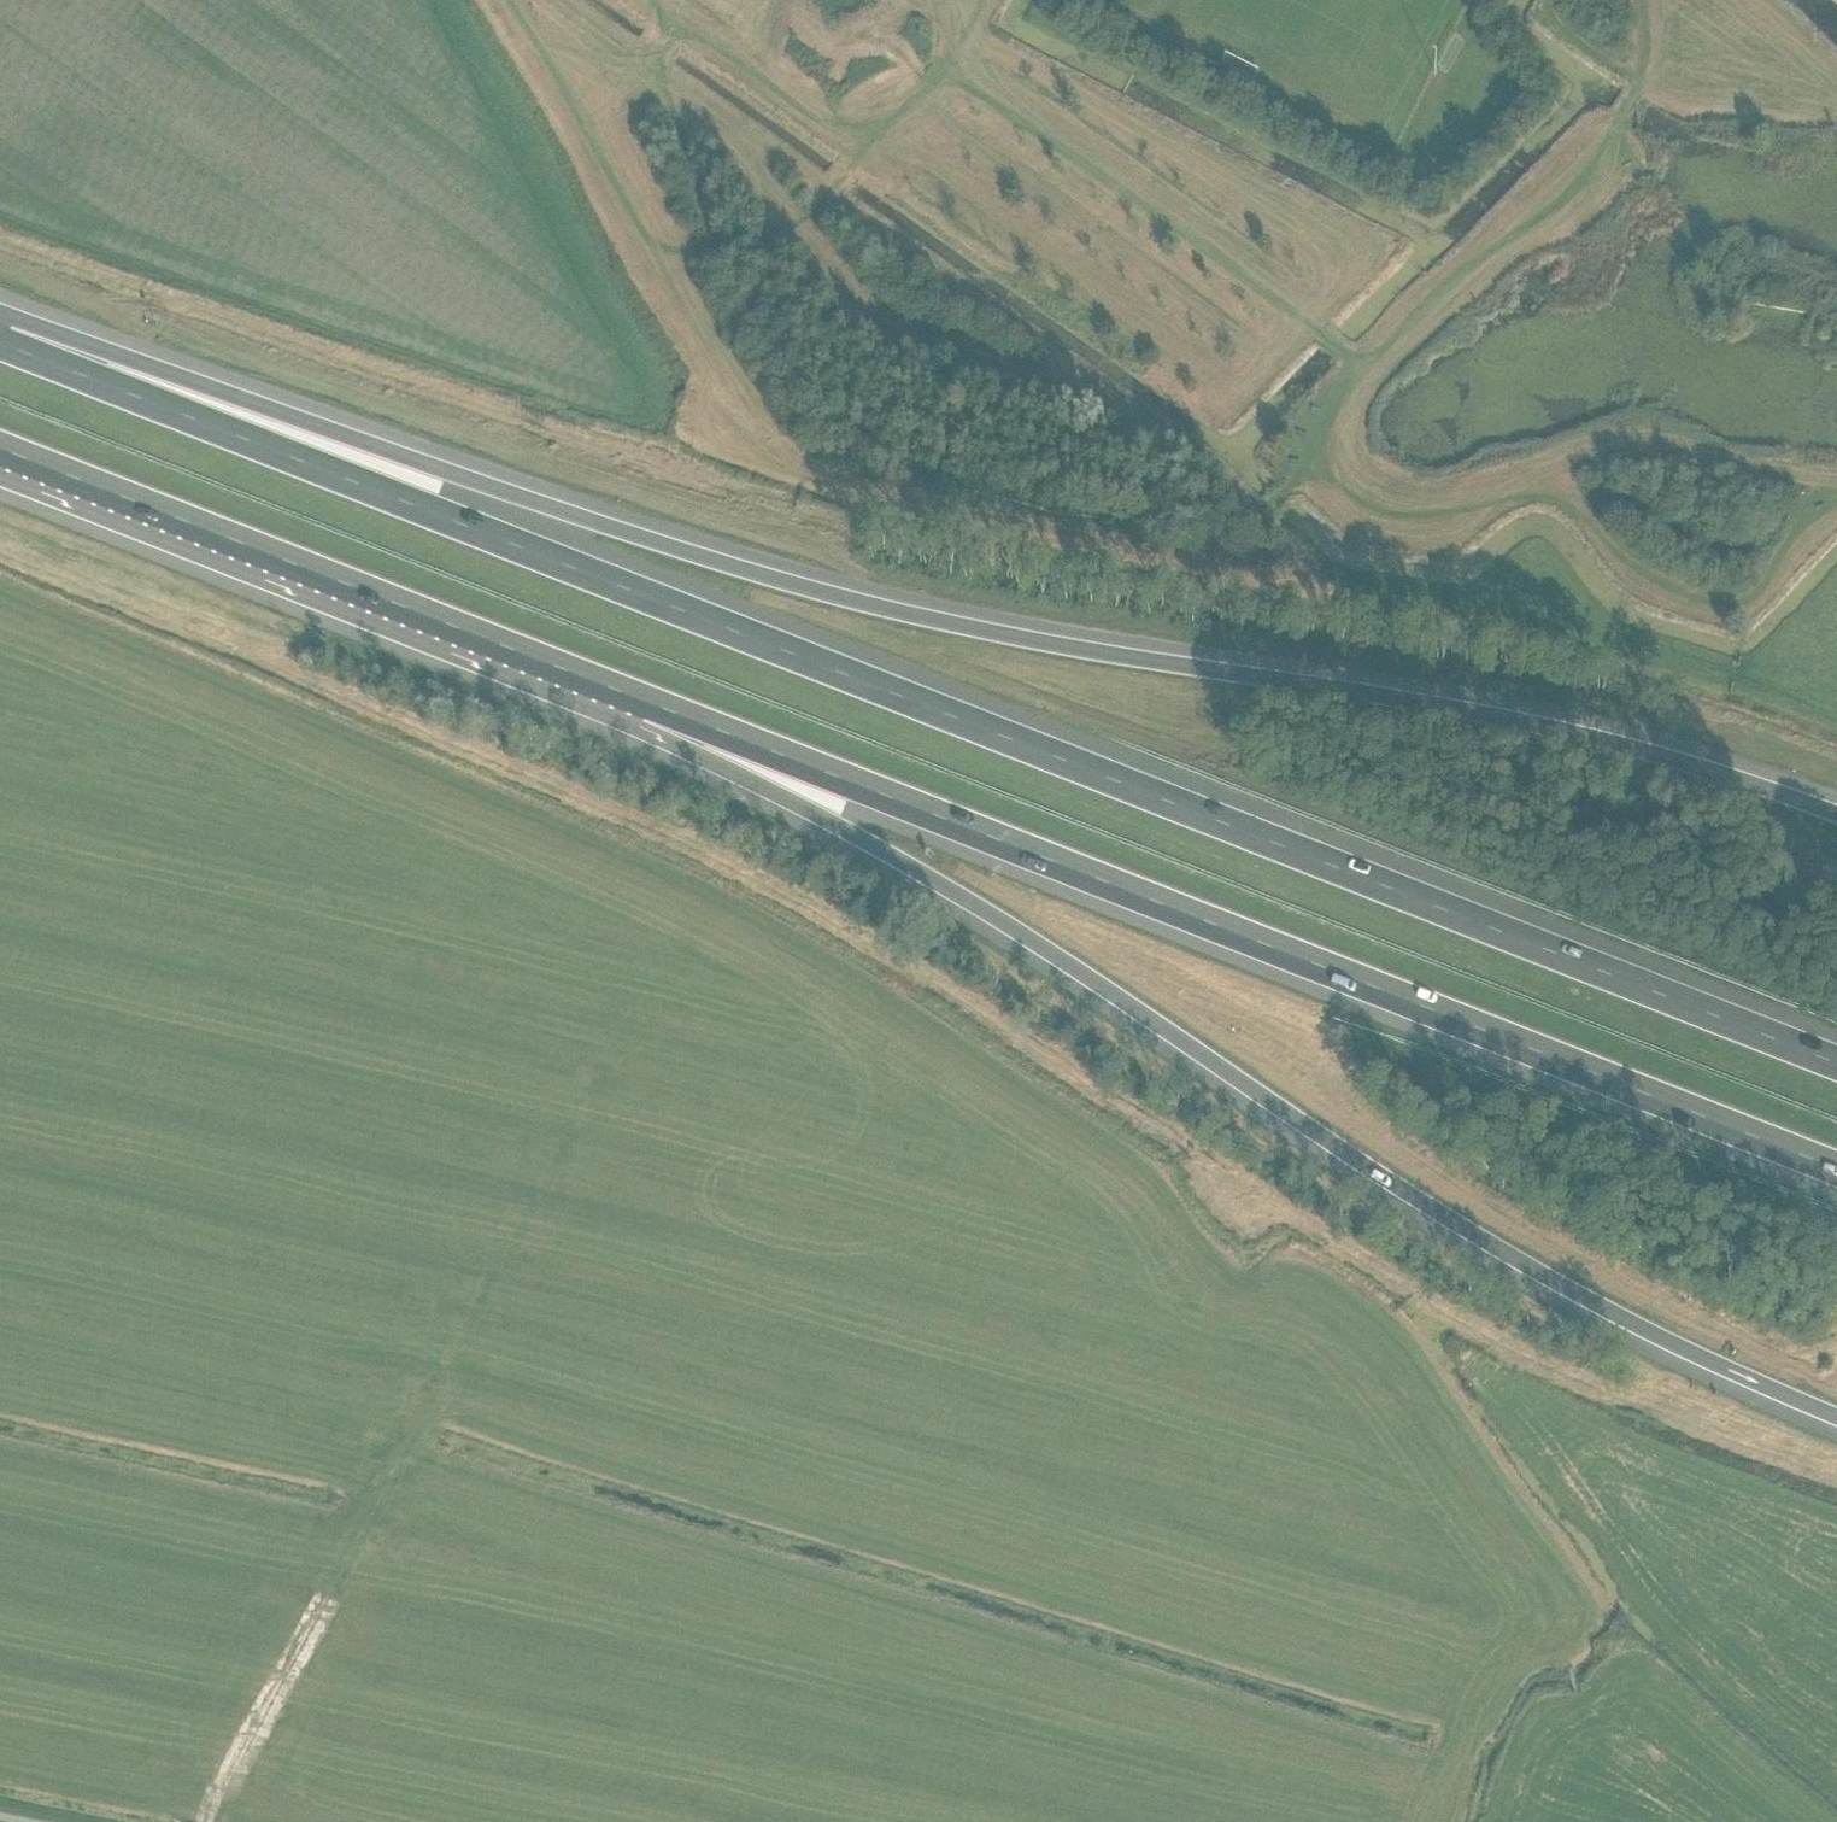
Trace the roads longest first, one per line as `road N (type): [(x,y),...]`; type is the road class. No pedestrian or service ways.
road 1 (motorway): [(1836,1065),(1,339)]
road 2 (motorway): [(1836,814),(1553,726),(1015,637),(874,605),(554,508),(85,342),(1,339)]
road 3 (motorway): [(646,699),(692,751),(985,908),(1500,1248),(1696,1353),(1836,1417)]
road 4 (motorway): [(646,699),(1836,1168)]
road 5 (motorway): [(0,447),(646,699)]

